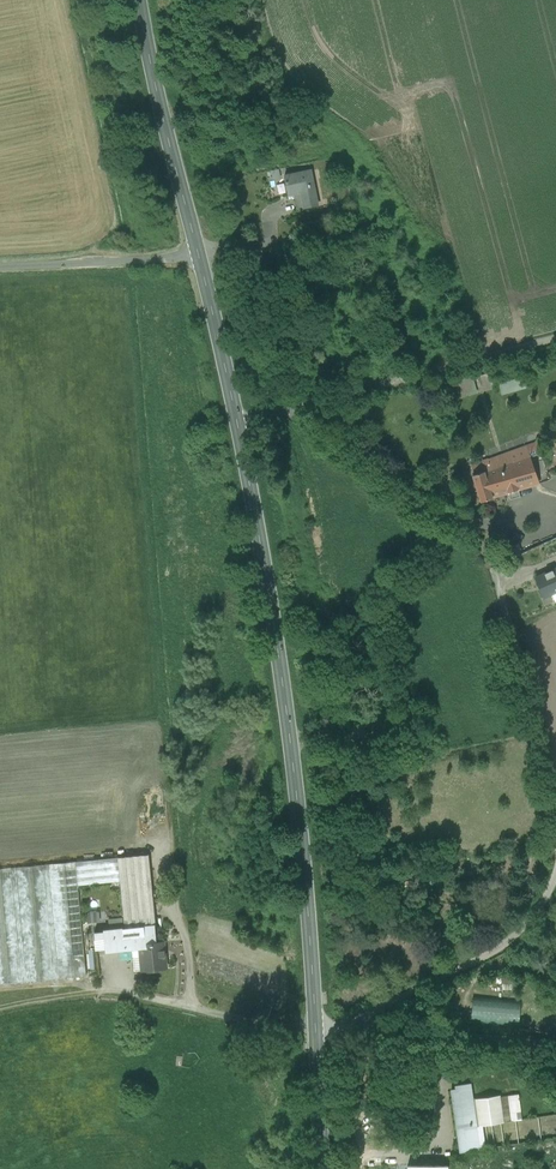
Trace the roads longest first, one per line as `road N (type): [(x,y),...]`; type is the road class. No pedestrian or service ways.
road 1 (secondary): [(315,1029),(305,827),(274,584),(238,421)]
road 2 (unclassified): [(555,339),(238,421)]
road 3 (unclassified): [(555,873),(540,906),(502,947),(351,1024),(315,1029)]
road 4 (secondary): [(198,253),(140,0)]
road 5 (unclassified): [(492,567),(553,767)]
road 6 (track): [(351,1024),(555,1045)]
road 7 (unclassified): [(198,253),(0,266)]
road 8 (track): [(0,1011),(70,994),(191,1007)]
road 9 (secondary): [(238,421),(198,253)]
road 10 (secondary): [(322,1168),(315,1029)]

